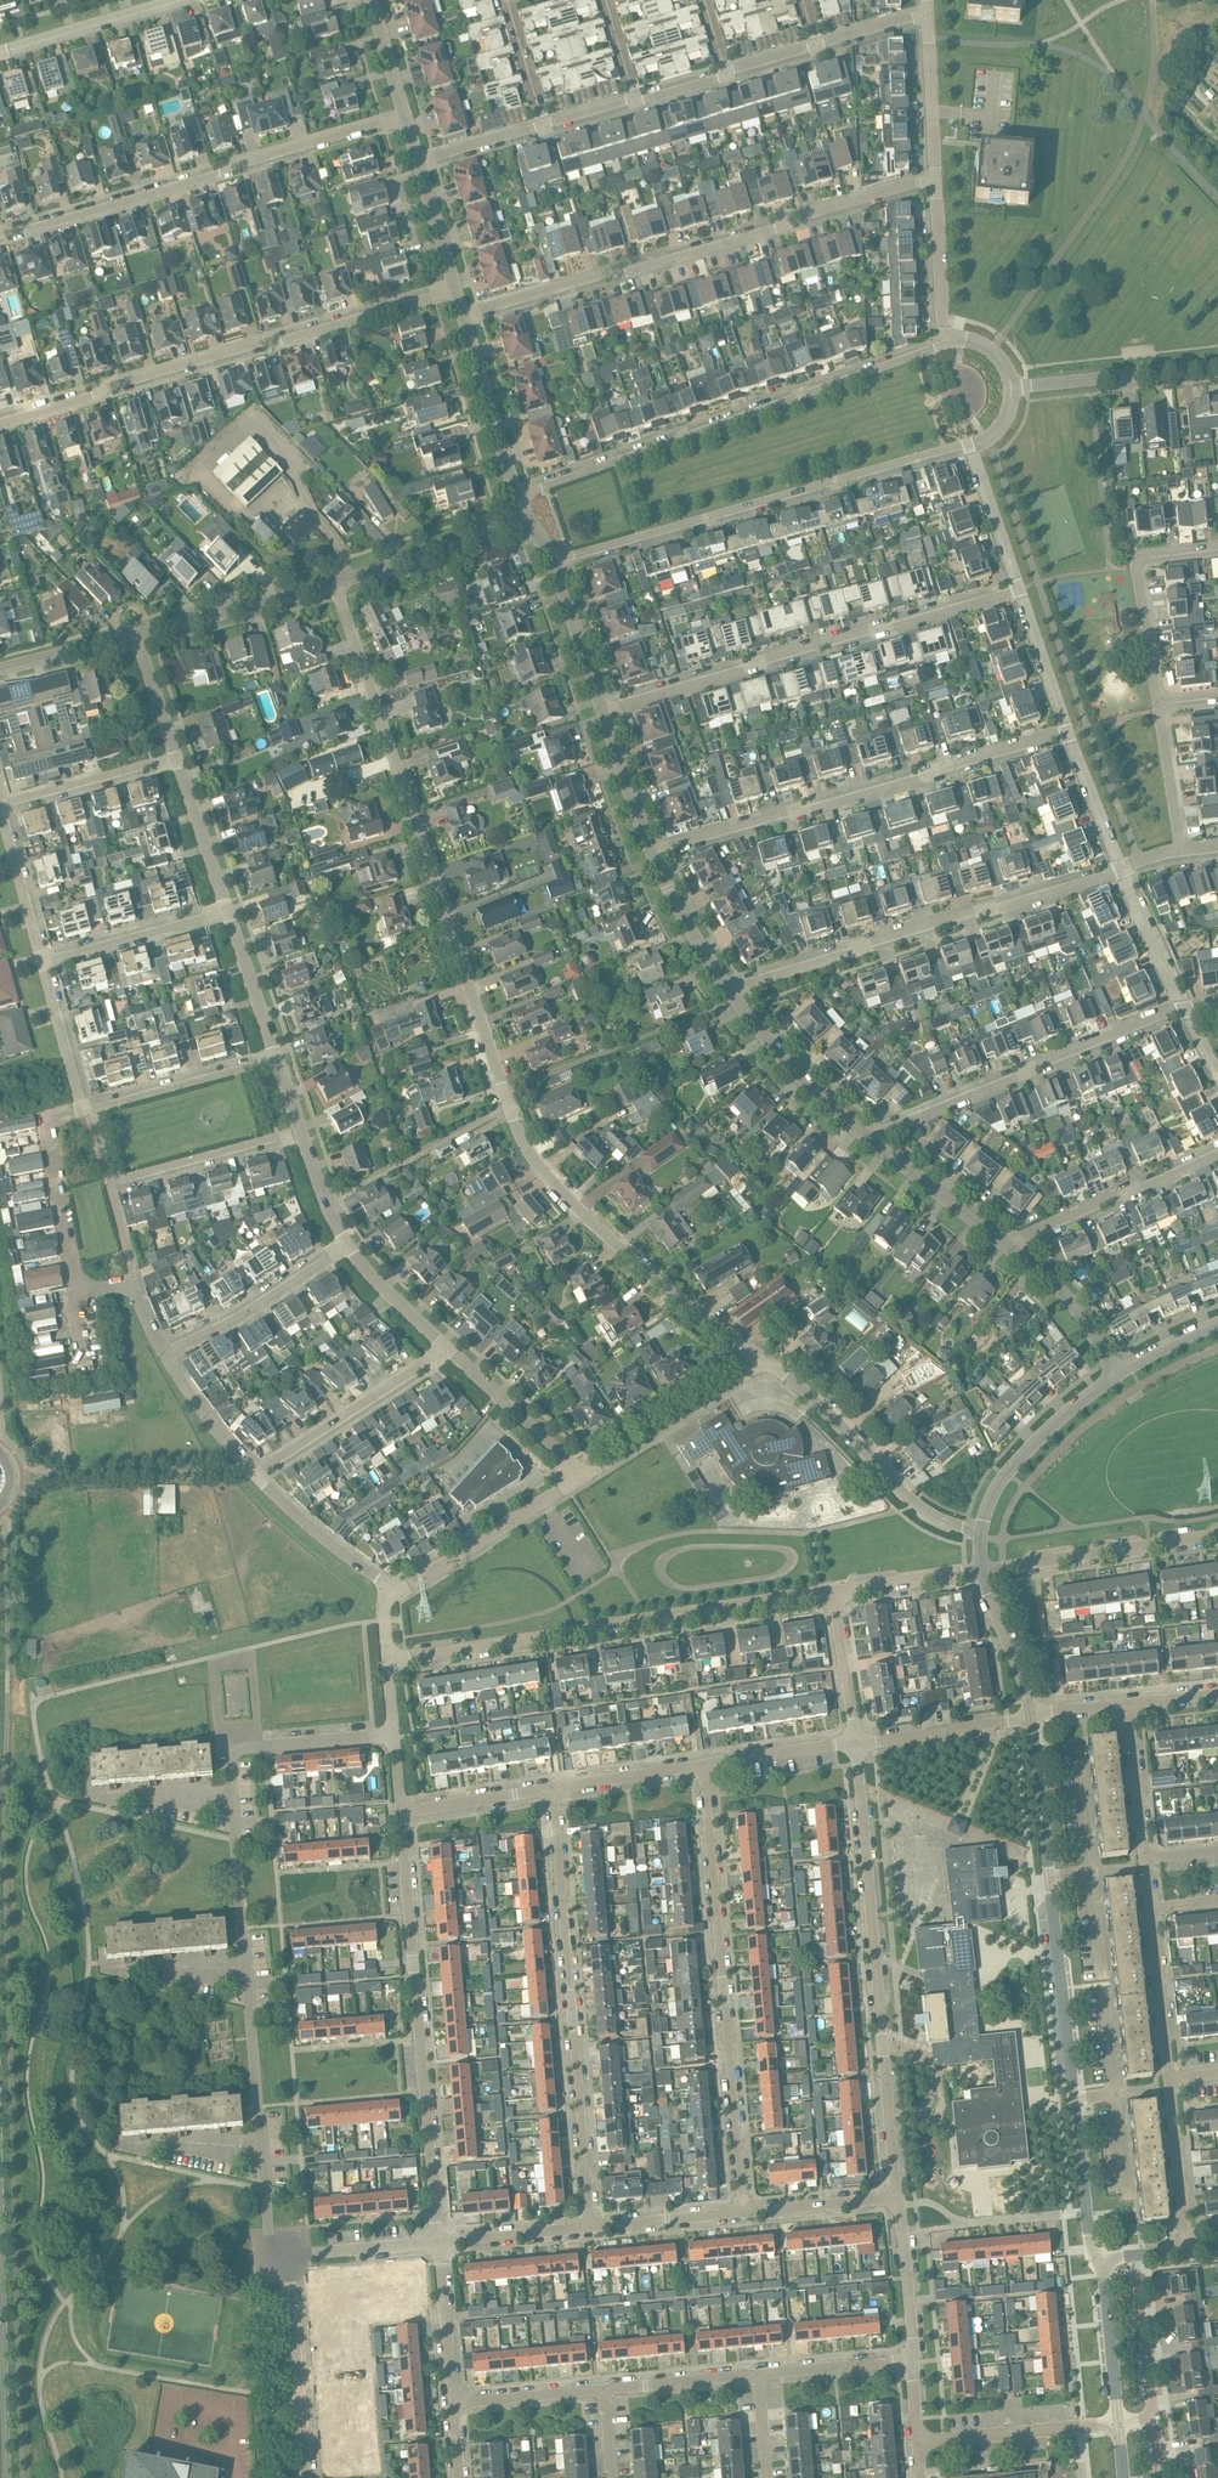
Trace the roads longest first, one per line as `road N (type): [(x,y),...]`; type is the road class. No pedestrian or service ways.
road 1 (residential): [(759,1358),(590,1220),(520,1135),(336,583)]
road 2 (residential): [(727,988),(1114,873),(1118,859),(1068,732)]
road 3 (residential): [(1102,2259),(1090,2250),(1086,2214),(1032,1715)]
road 4 (residential): [(462,315),(935,180)]
road 5 (residential): [(0,424),(456,292)]
road 6 (residential): [(895,2196),(856,1743)]
road 7 (unclassified): [(943,344),(516,495)]
road 8 (residential): [(387,1662),(832,1591)]
road 9 (residential): [(742,2212),(704,1766)]
road 10 (residential): [(589,2227),(554,1788)]
road 11 (residential): [(602,712),(868,628),(890,629),(1021,589)]
road 12 (residential): [(651,852),(1068,732)]
road 13 (unclassified): [(555,561),(970,444)]
road 14 (residential): [(439,2242),(401,1813)]
road 15 (residential): [(0,232),(407,117)]
road 16 (residential): [(874,1143),(882,1131),(1036,1065),(1186,1009)]
road 17 (residential): [(981,1530),(920,1508),(832,1416),(759,1358)]
road 18 (residential): [(982,1571),(1217,1534)]
road 19 (residential): [(253,1473),(444,1347)]
road 20 (residential): [(390,1592),(585,1474)]
road 21 (residential): [(1015,1250),(1025,1237),(1217,1153)]
road 22 (residential): [(1158,702),(1141,559),(1217,548)]
road 23 (residential): [(292,2257),(306,2477)]
road 24 (residential): [(874,1143),(784,1058),(727,988)]
road 25 (residential): [(166,1355),(348,1246)]
road 26 (residential): [(981,1530),(1006,1471),(1115,1374)]
road 27 (residential): [(585,1474),(759,1358)]
road 28 (residential): [(1186,1009),(1124,875),(1180,850)]
road 29 (unclassified): [(1217,364),(1010,387)]
road 30 (unclassified): [(135,635),(336,583)]
road 31 (residential): [(76,1288),(49,1133),(56,1116),(85,1107)]
road 32 (residential): [(105,1181),(301,1133)]
road 33 (unclassified): [(336,583),(527,524)]
road 34 (residential): [(85,1107),(279,1059)]
road 35 (residential): [(919,2440),(1117,2423)]
road 36 (secondary): [(9,2477),(0,2281)]
road 37 (residential): [(229,1788),(230,1763),(248,1746),(393,1733)]
road 38 (residential): [(42,962),(226,910)]
road 39 (residential): [(585,1474),(444,1347)]
road 40 (residential): [(462,315),(516,495)]
road 41 (residential): [(0,52),(177,0)]
road 42 (residential): [(253,1473),(390,1592)]
road 43 (residential): [(1,804),(176,758)]
road 44 (residential): [(856,1743),(1032,1715)]
road 45 (residential): [(1015,1250),(874,1143)]
road 46 (residential): [(229,1788),(246,1963)]
road 47 (residential): [(246,1963),(262,2137)]
road 48 (residential): [(1186,2251),(1167,2078)]
road 49 (residential): [(1167,2078),(1149,1908)]
road 50 (residential): [(910,2361),(914,2336),(895,2196)]
road 51 (residential): [(1154,2421),(1131,2256)]
road 52 (residential): [(935,180),(928,14)]
road 53 (residential): [(1117,2423),(1102,2259)]
road 54 (residential): [(943,344),(935,180)]
road 55 (residential): [(42,962),(1,804)]
road 56 (residential): [(453,2404),(439,2242)]
road 57 (residential): [(1115,1374),(1074,1305),(1015,1250)]
road 58 (residential): [(86,1776),(87,1794),(105,1797),(229,1788)]
road 59 (residential): [(226,910),(176,758)]
road 60 (residential): [(602,712),(555,561)]
road 61 (residential): [(279,1059),(226,910)]
road 62 (residential): [(727,988),(651,852)]
road 63 (residential): [(604,2390),(759,2376)]
road 64 (residential): [(1144,1858),(1126,1704)]
road 65 (residential): [(401,1813),(554,1788)]
road 66 (residential): [(856,1743),(832,1591)]
road 67 (residential): [(742,2212),(895,2196)]
road 68 (residential): [(589,2227),(742,2212)]
road 69 (residential): [(704,1766),(856,1743)]
road 70 (residential): [(1021,589),(970,444)]
road 71 (residential): [(1032,1715),(982,1571)]
road 72 (residential): [(759,2376),(910,2361)]
road 73 (residential): [(453,2404),(604,2390)]
road 74 (residential): [(554,1788),(704,1766)]
road 75 (residential): [(832,1591),(982,1571)]
road 76 (residential): [(85,1107),(42,962)]
road 77 (residential): [(439,2242),(589,2227)]
road 78 (residential): [(1068,732),(1021,589)]
road 79 (residential): [(1180,850),(1158,702)]
road 80 (residential): [(651,852),(602,712)]
road 81 (residential): [(292,2257),(439,2242)]
road 82 (residential): [(166,1355),(204,1417),(253,1473)]
road 83 (residential): [(444,1347),(348,1246)]
road 84 (unclassified): [(0,669),(135,635)]
road 85 (residential): [(76,1288),(134,1281),(166,1355)]
road 86 (residential): [(418,161),(456,292)]
road 87 (residential): [(262,2137),(270,2249),(292,2257)]
road 88 (residential): [(176,758),(135,635)]
road 89 (residential): [(418,161),(542,124)]
road 90 (residential): [(542,124),(507,0)]
road 91 (residential): [(119,1972),(246,1963)]
road 92 (residential): [(137,2146),(262,2137)]
road 93 (residential): [(371,0),(407,117)]
road 94 (residential): [(348,1246),(301,1133)]

